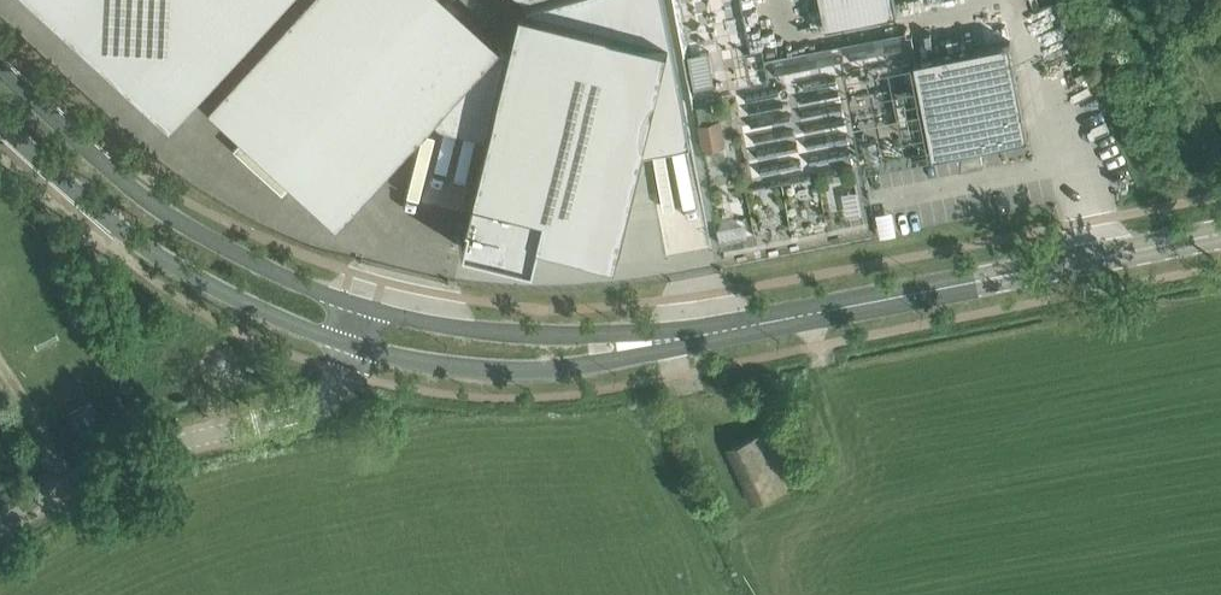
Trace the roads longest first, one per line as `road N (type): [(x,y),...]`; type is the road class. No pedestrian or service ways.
road 1 (tertiary): [(747,326),(1220,234)]
road 2 (tertiary): [(370,312),(184,224),(0,67)]
road 3 (tertiary): [(0,127),(66,189),(176,266),(356,348)]
road 4 (unclassified): [(0,526),(130,460),(322,401),(356,348)]
road 5 (tertiary): [(356,348),(436,364),(550,369),(747,326)]
road 6 (tertiary): [(747,326),(543,335),(370,312)]

